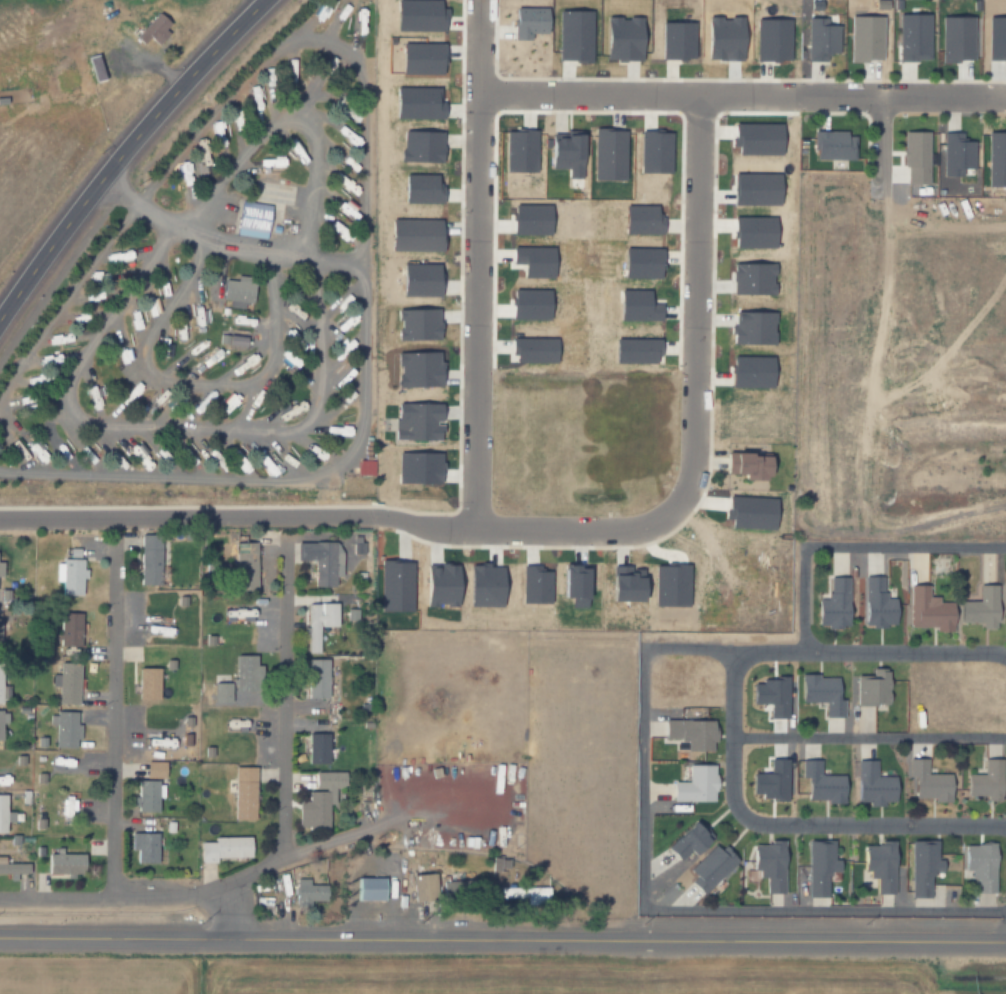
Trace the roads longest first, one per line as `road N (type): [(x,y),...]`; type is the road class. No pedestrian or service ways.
road 1 (residential): [(0,520),(368,519),(441,534),(630,536),(655,525),(675,510),(689,477),(705,95)]
road 2 (residential): [(1005,943),(0,937)]
road 3 (residential): [(1005,662),(988,654),(759,654),(733,679),(734,798),(745,820),(1005,829)]
road 4 (residential): [(483,5),(476,534)]
road 5 (residential): [(482,90),(1005,98)]
road 6 (secondary): [(0,331),(99,187),(271,0)]
road 7 (residential): [(0,896),(190,895),(395,820)]
road 8 (residential): [(102,519),(98,896)]
road 9 (residential): [(283,546),(282,856)]

